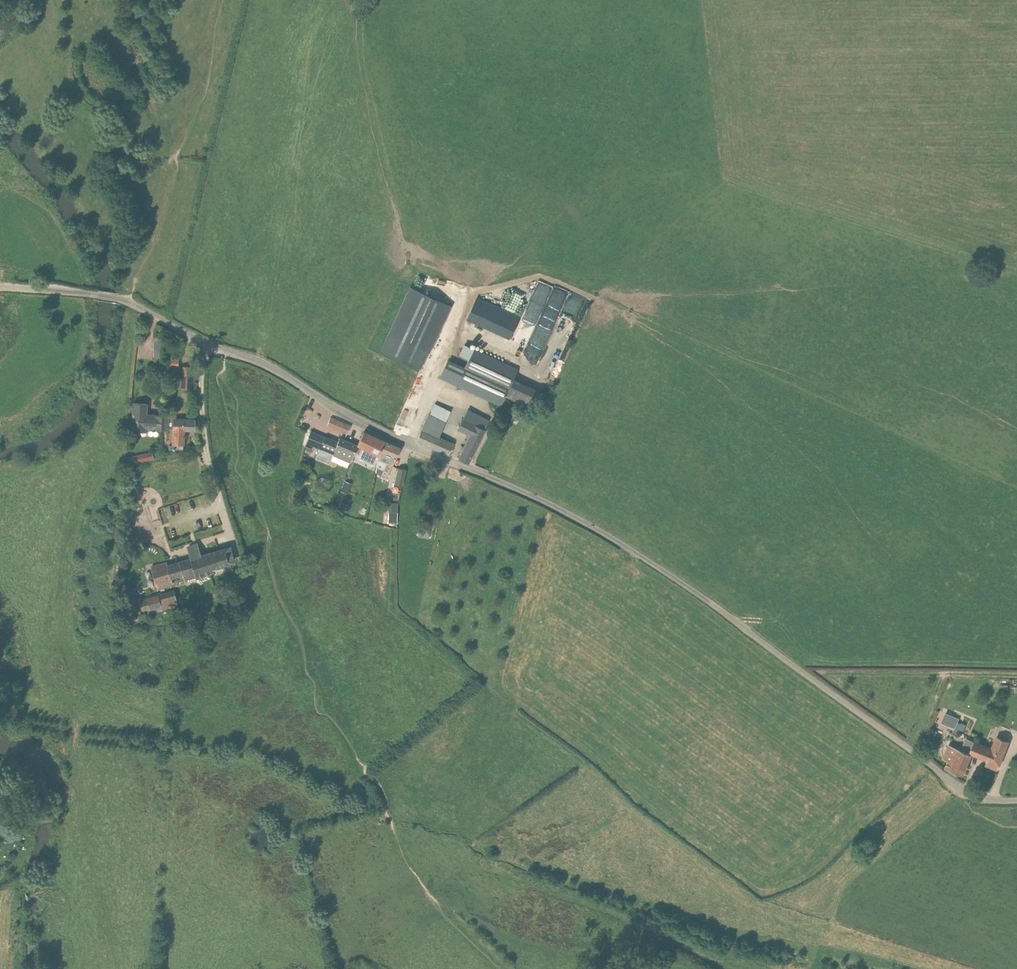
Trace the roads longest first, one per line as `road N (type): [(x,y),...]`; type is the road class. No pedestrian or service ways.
road 1 (unclassified): [(1016,800),(971,793),(691,589),(567,513),(344,414),(274,369),(128,302),(0,286)]
road 2 (track): [(211,345),(201,403),(222,511),(146,532)]

